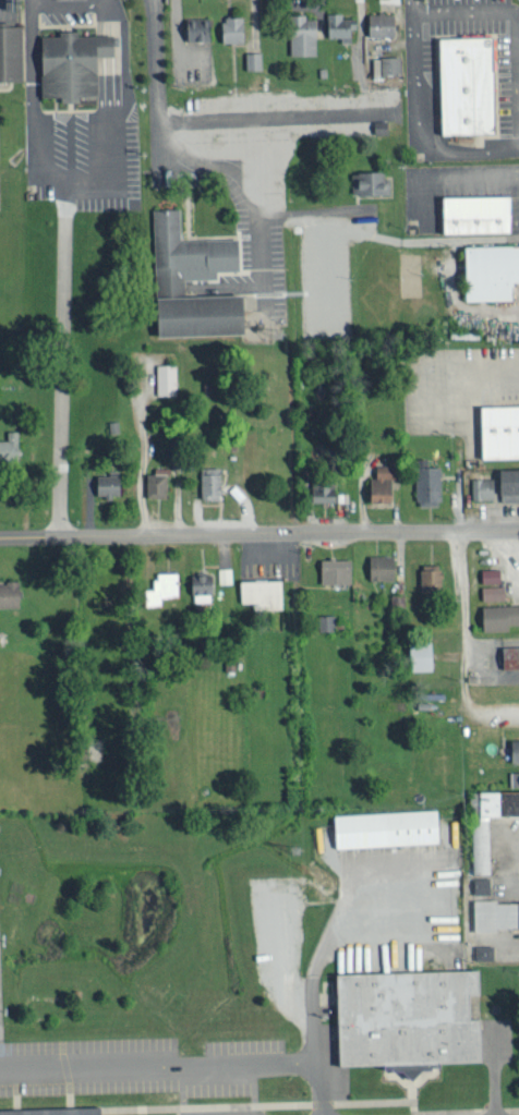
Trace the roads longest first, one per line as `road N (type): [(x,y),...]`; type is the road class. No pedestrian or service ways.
road 1 (residential): [(518,527),(0,539)]

